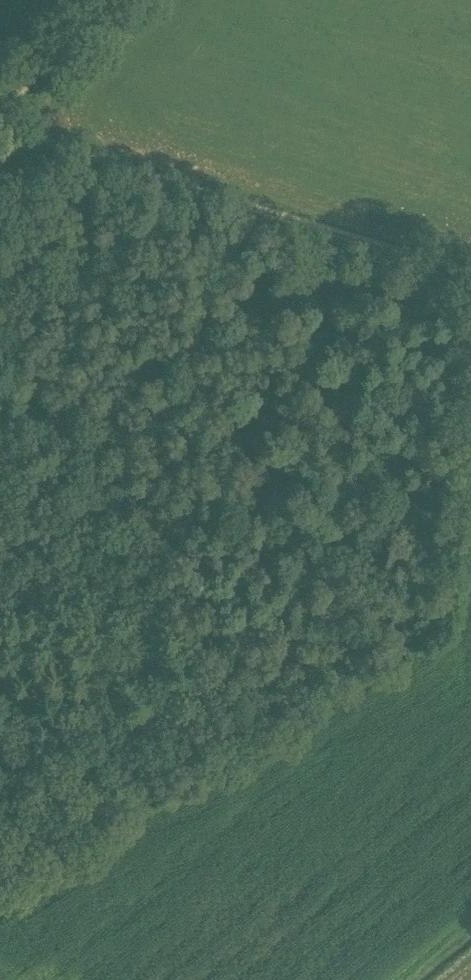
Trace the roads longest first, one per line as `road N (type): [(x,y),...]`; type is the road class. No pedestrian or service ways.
road 1 (track): [(0,98),(87,0)]

